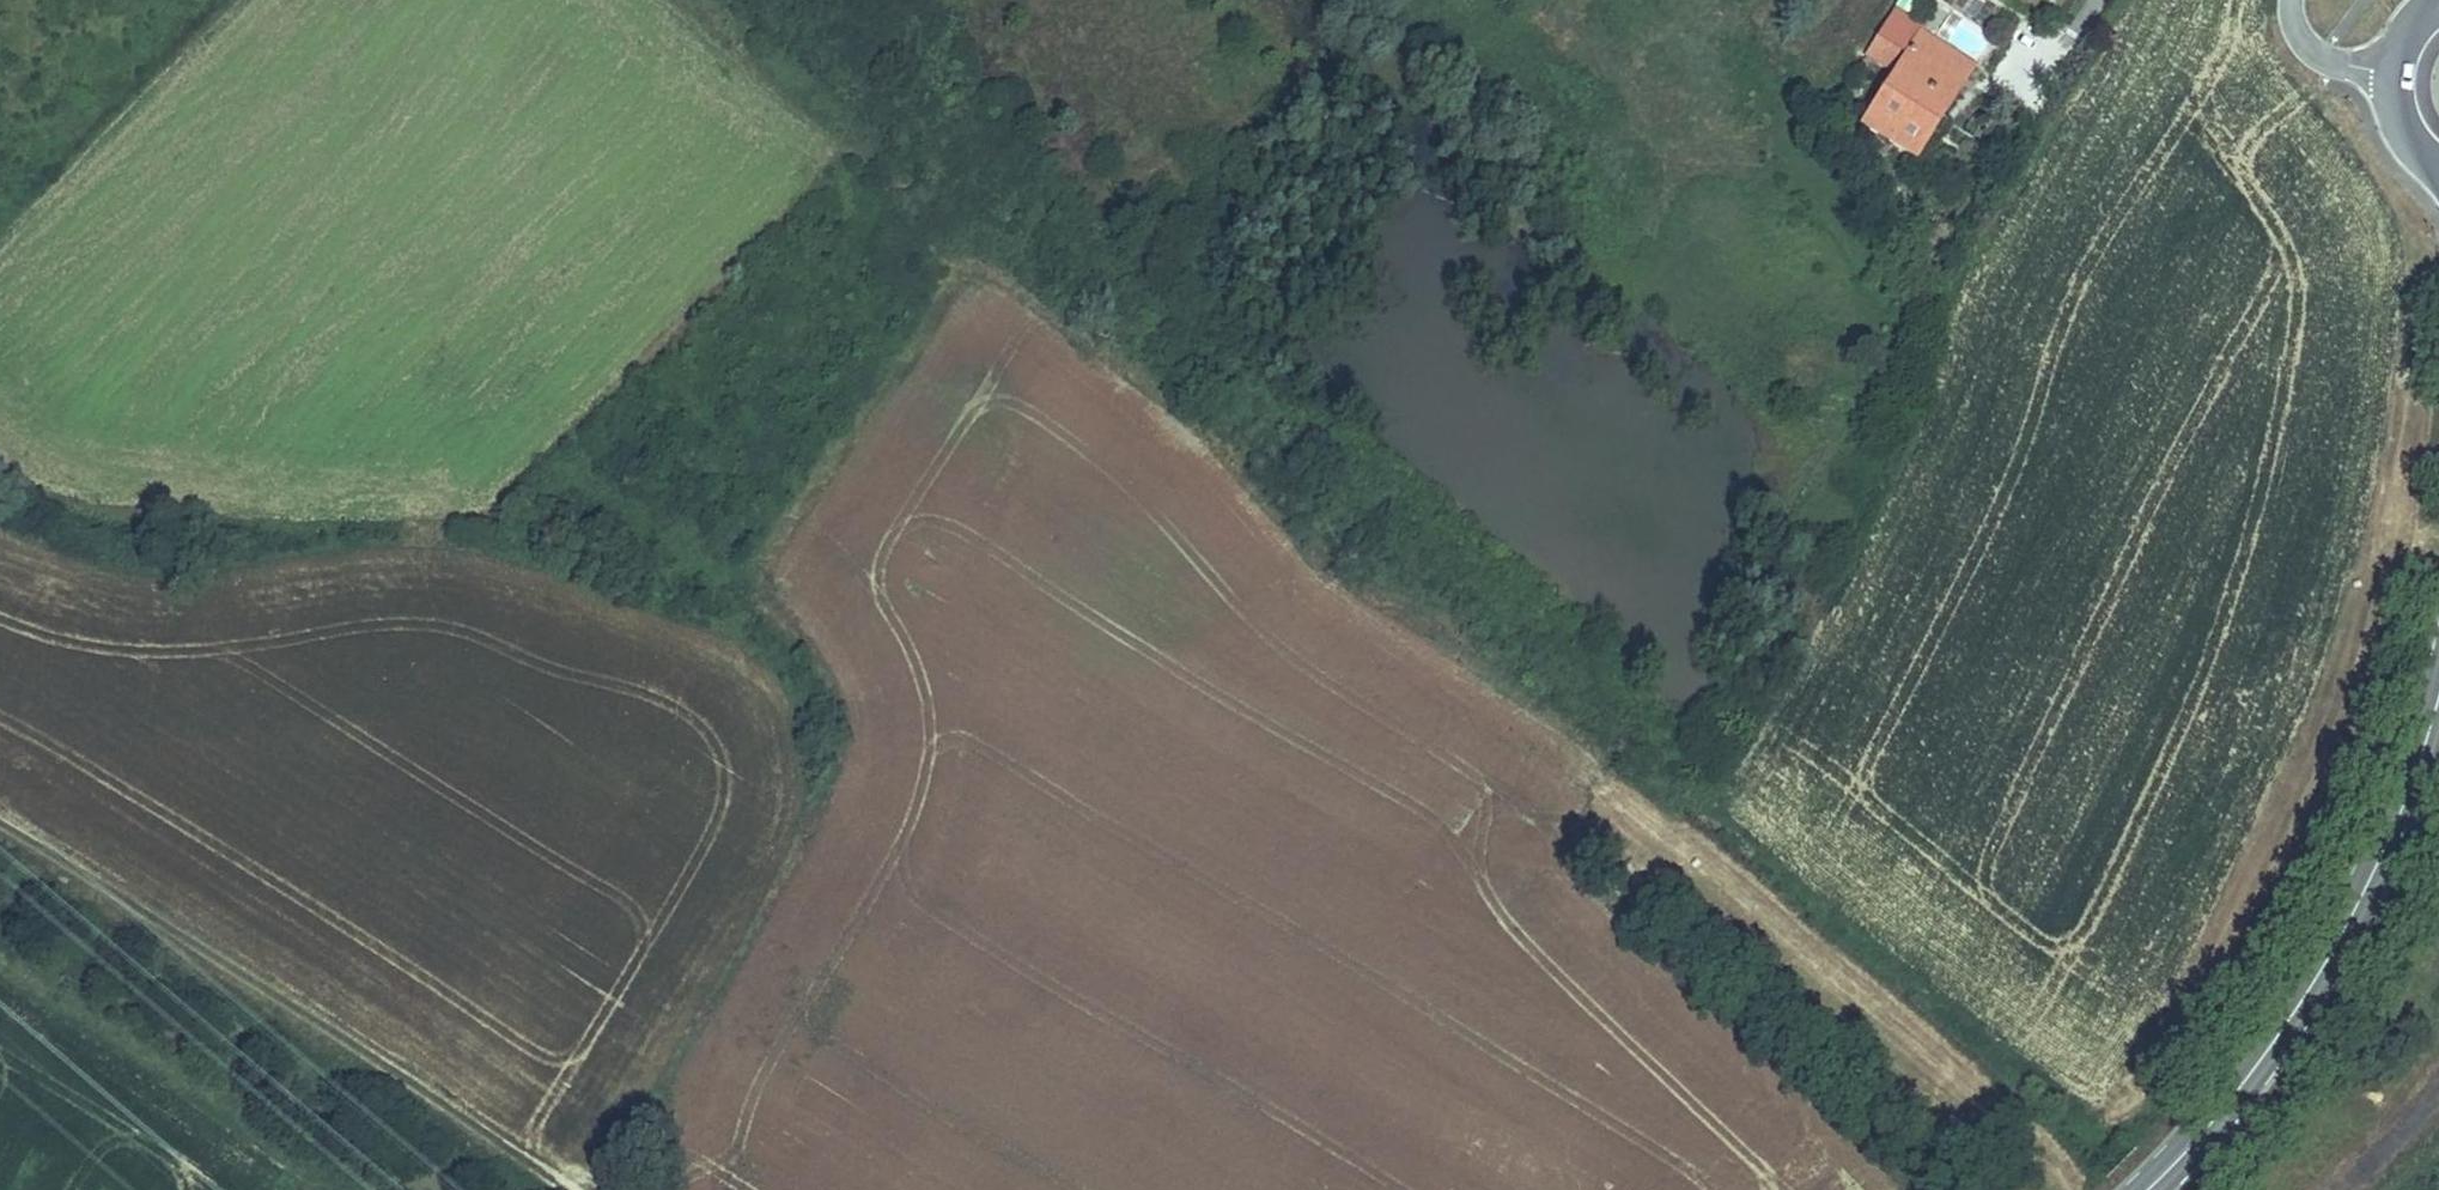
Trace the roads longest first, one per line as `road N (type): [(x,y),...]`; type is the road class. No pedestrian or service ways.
road 1 (track): [(0,833),(566,1189)]
road 2 (primary): [(2438,712),(2359,913),(2243,1088),(2146,1189)]
road 3 (residential): [(2291,0),(2309,45),(2328,59),(2396,75)]

